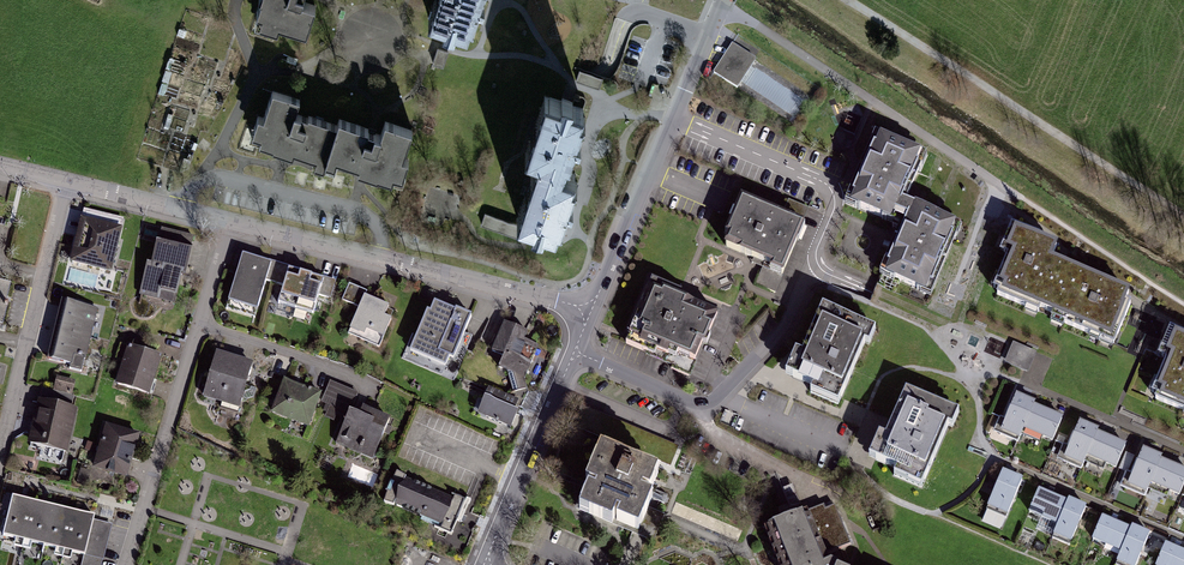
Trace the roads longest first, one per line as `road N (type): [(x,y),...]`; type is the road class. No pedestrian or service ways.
road 1 (residential): [(574,352),(703,407),(790,323),(834,208),(832,192),(674,119)]
road 2 (track): [(1183,306),(720,7)]
road 3 (track): [(1183,216),(847,0)]
road 4 (residential): [(230,220),(592,310)]
road 5 (residential): [(0,452),(66,180)]
road 6 (residential): [(127,564),(199,322)]
road 7 (residential): [(484,564),(574,352)]
road 8 (residential): [(592,310),(674,119)]
road 9 (unclassified): [(199,322),(368,385)]
road 10 (residential): [(66,180),(230,220)]
road 11 (residential): [(674,119),(723,0)]

